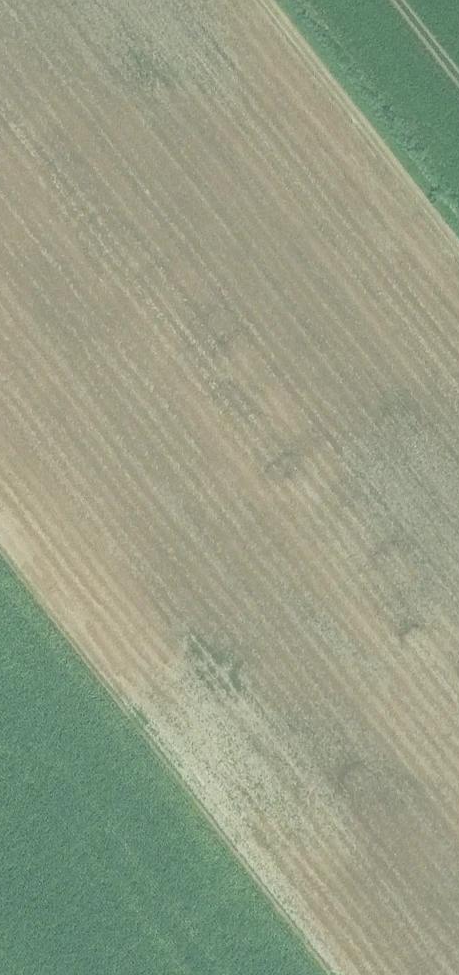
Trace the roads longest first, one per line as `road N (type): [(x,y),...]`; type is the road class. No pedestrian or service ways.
road 1 (track): [(458,246),(265,0)]

